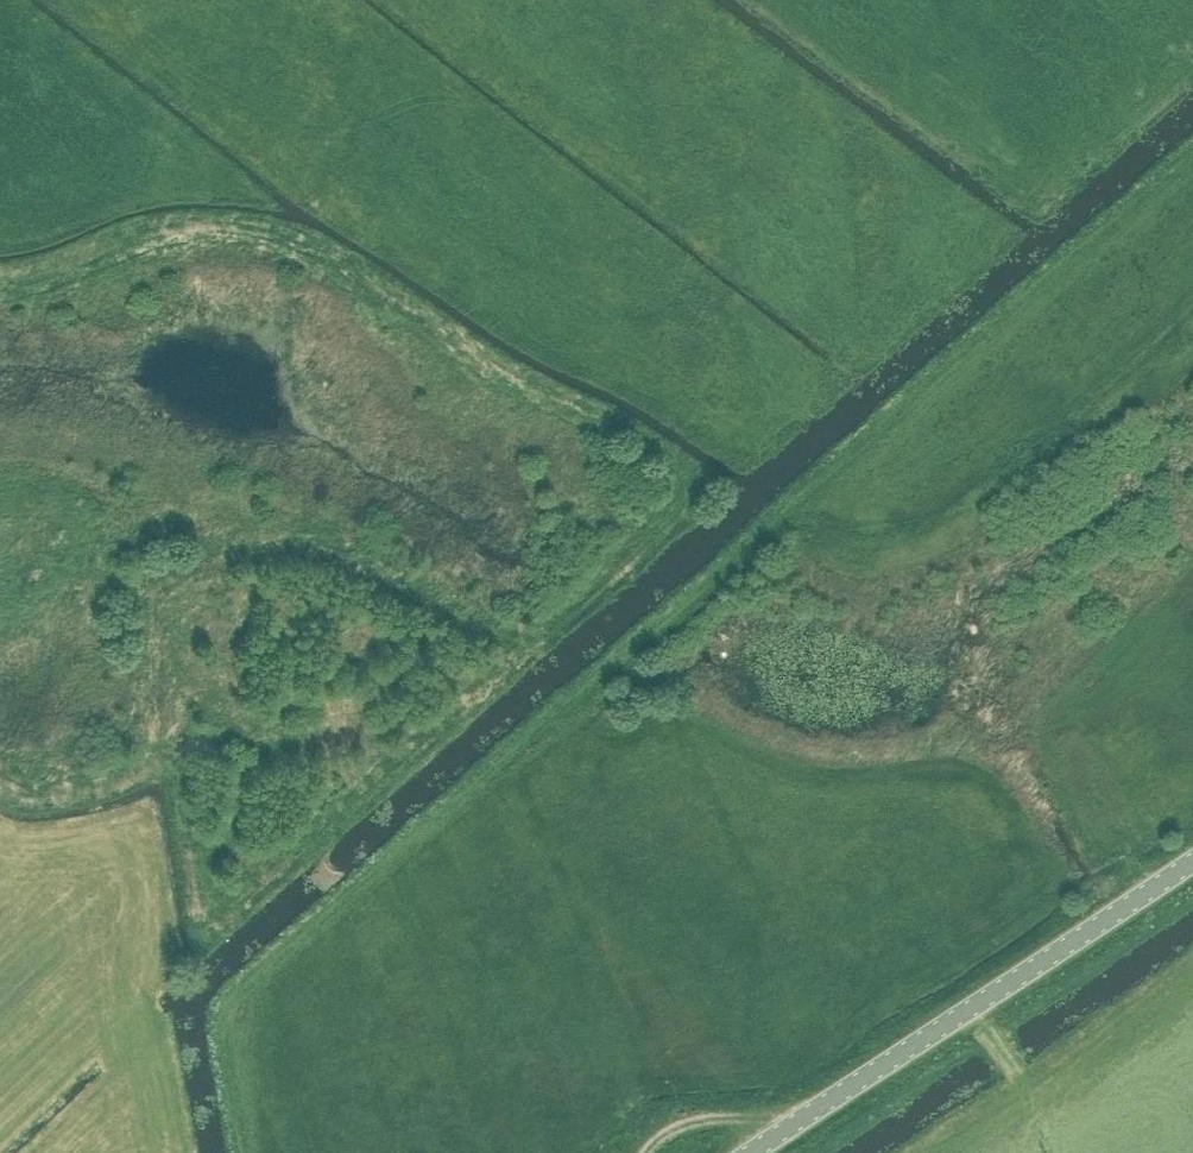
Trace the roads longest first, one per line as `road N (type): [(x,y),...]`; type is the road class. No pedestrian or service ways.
road 1 (unclassified): [(1192,860),(751,1152)]
road 2 (track): [(643,1152),(706,1119),(792,1124)]

